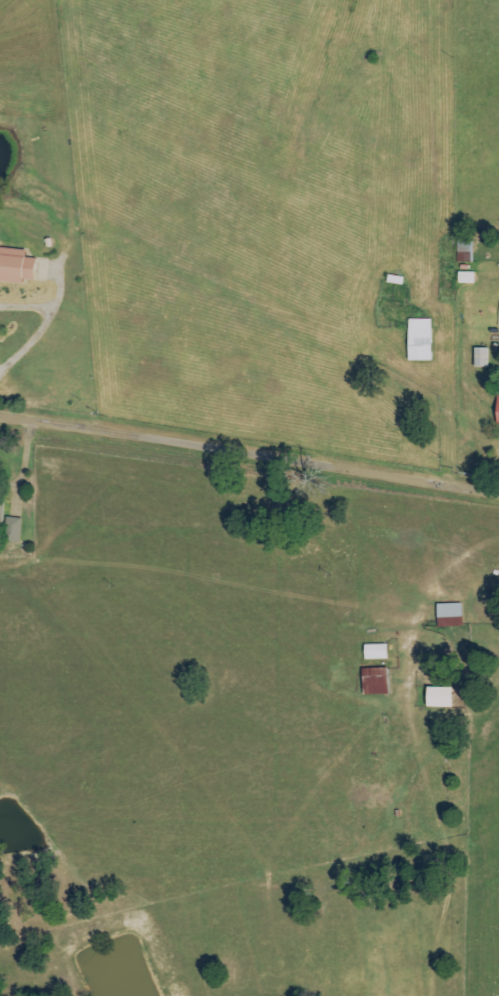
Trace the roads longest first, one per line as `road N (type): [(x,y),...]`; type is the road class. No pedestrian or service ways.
road 1 (residential): [(498,464),(0,415)]

